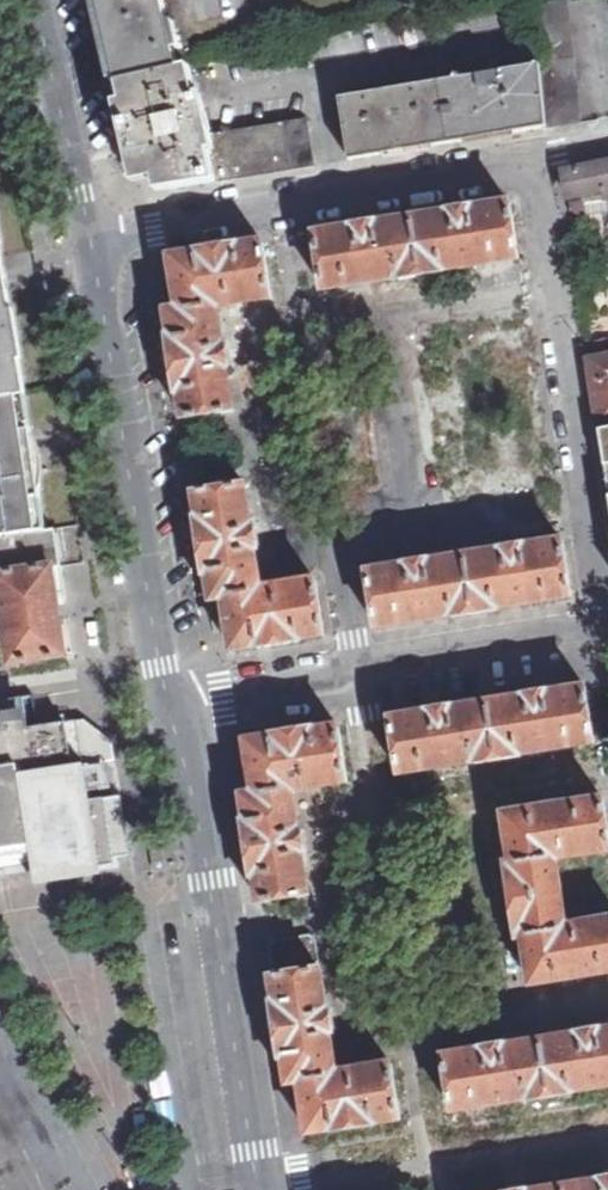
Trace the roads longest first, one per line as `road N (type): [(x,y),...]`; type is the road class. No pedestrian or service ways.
road 1 (residential): [(303,801),(474,773),(513,1012),(343,1040),(322,916)]
road 2 (residential): [(263,1188),(179,707)]
road 3 (residential): [(179,707),(88,234)]
road 4 (residential): [(529,156),(88,234)]
road 5 (residential): [(607,640),(179,707)]
road 6 (residential): [(529,156),(586,501)]
road 7 (residential): [(607,1133),(263,1188)]
road 8 (residential): [(88,234),(36,0)]
road 9 (residential): [(586,501),(607,627)]

